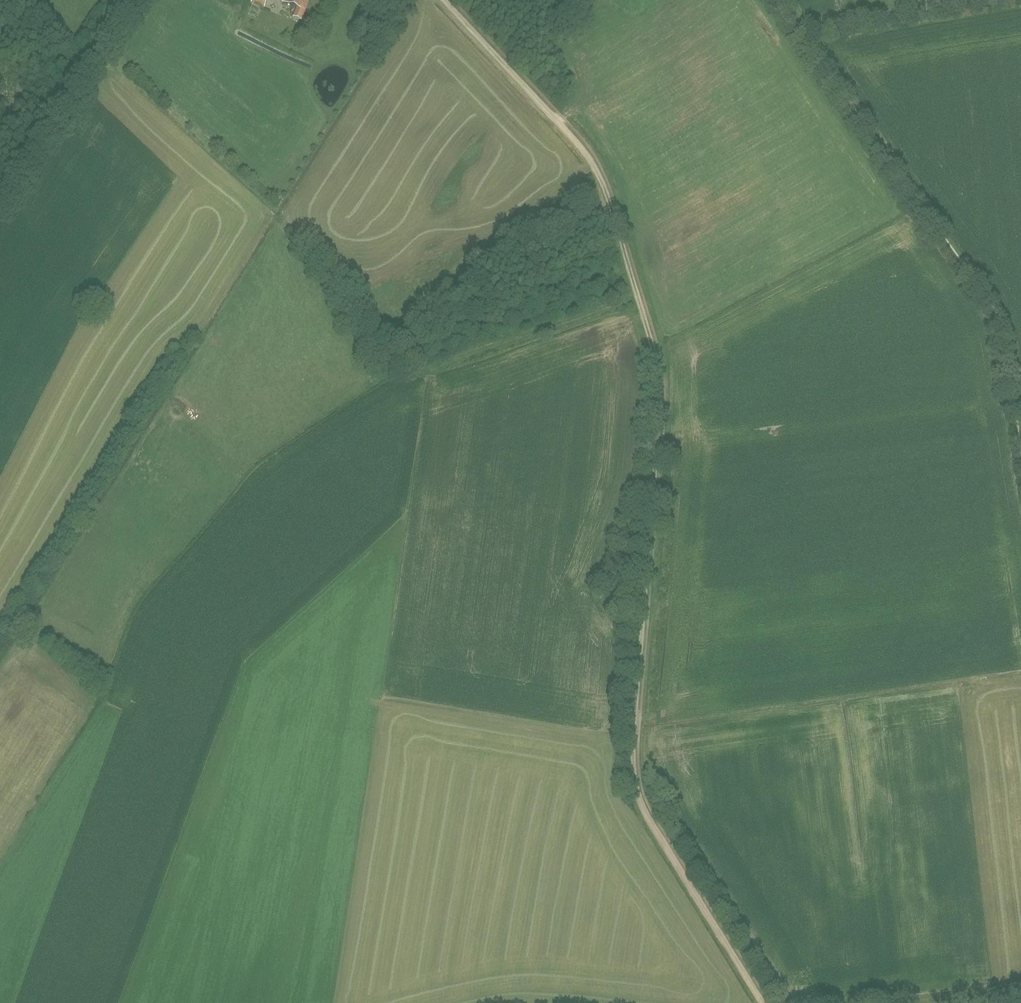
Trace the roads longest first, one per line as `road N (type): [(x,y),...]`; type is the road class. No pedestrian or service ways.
road 1 (track): [(762,1002),(634,785),(659,381),(612,214),(590,161),(443,0)]
road 2 (unclassified): [(0,200),(132,0)]

